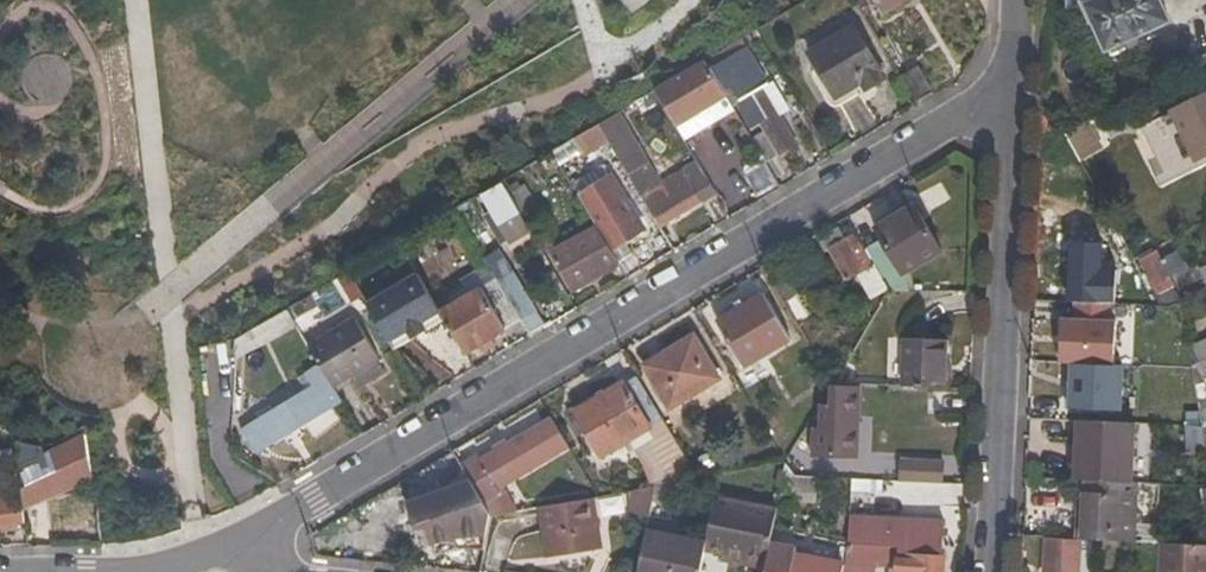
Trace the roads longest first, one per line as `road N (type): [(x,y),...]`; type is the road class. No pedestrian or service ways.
road 1 (residential): [(1015,88),(192,570)]
road 2 (residential): [(1015,88),(989,571)]

